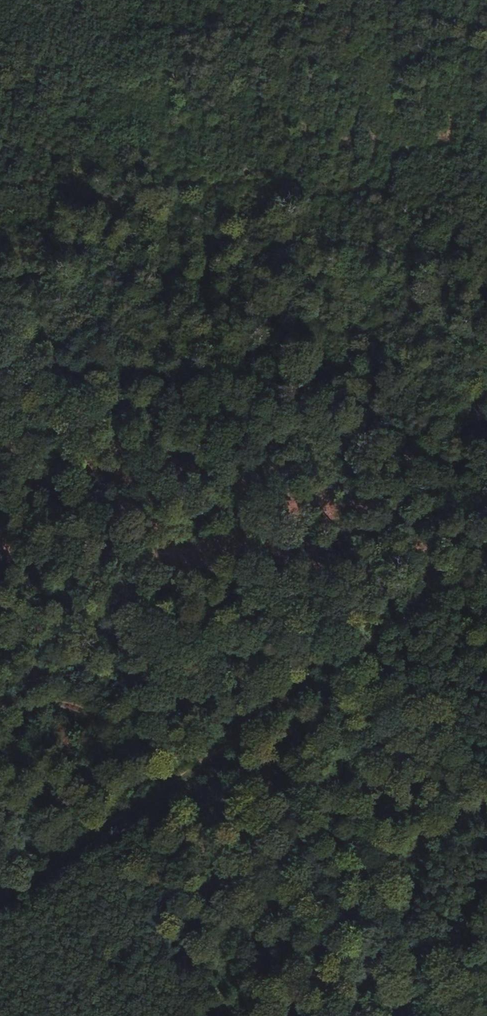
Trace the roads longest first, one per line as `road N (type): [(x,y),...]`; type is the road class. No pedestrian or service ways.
road 1 (track): [(0,909),(486,576)]
road 2 (track): [(0,367),(304,449),(486,451)]

